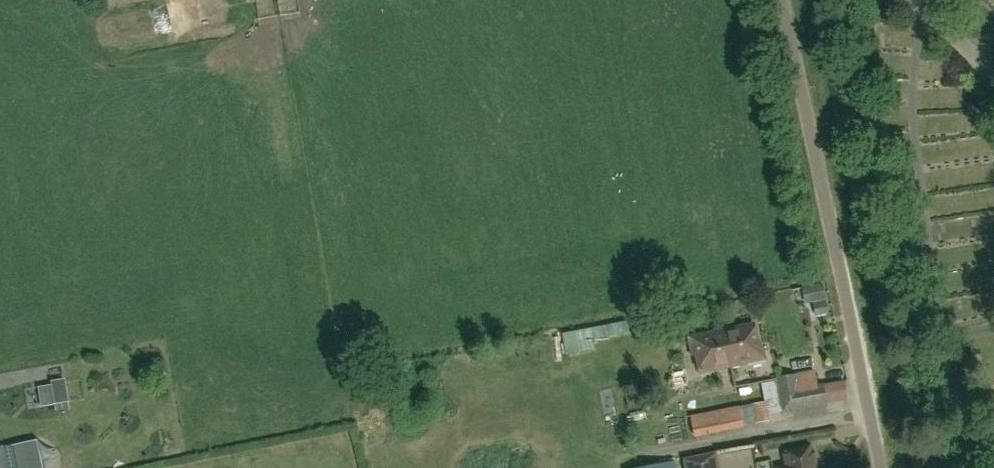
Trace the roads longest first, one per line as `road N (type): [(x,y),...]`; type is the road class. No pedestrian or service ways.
road 1 (unclassified): [(880,467),(781,0)]

